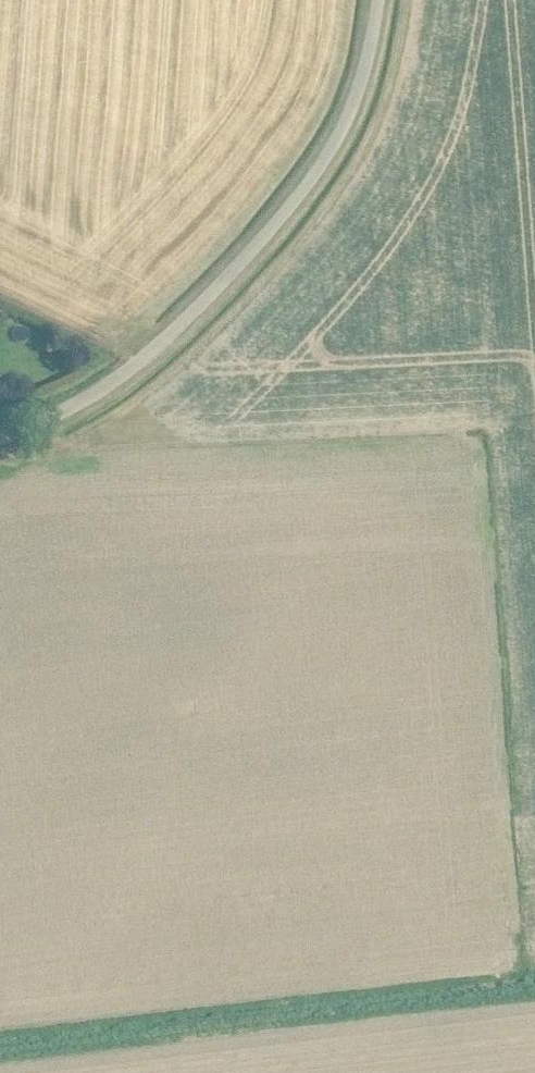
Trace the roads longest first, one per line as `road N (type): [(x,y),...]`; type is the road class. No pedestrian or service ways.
road 1 (unclassified): [(0,441),(103,396),(264,238),(336,144),(376,0)]

